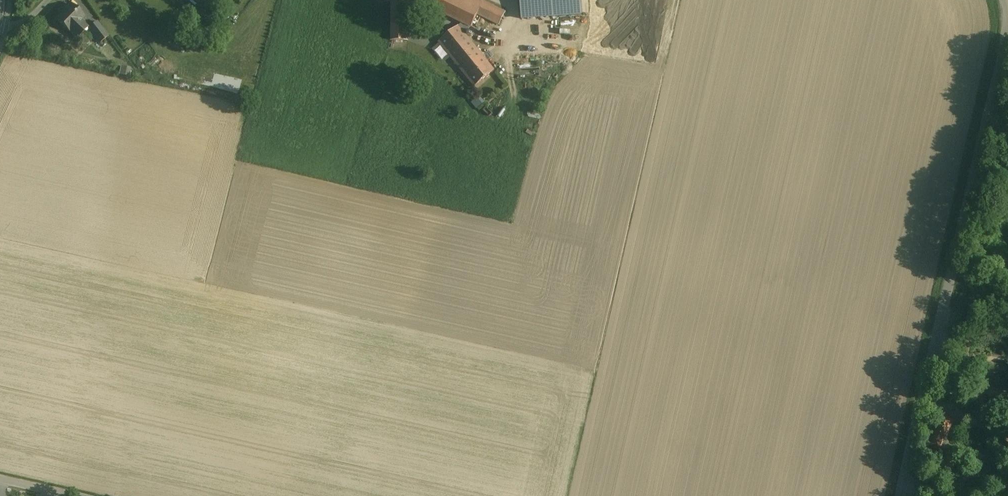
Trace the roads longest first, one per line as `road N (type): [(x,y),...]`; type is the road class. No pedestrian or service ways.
road 1 (unclassified): [(1004,0),(1002,59),(899,495)]

